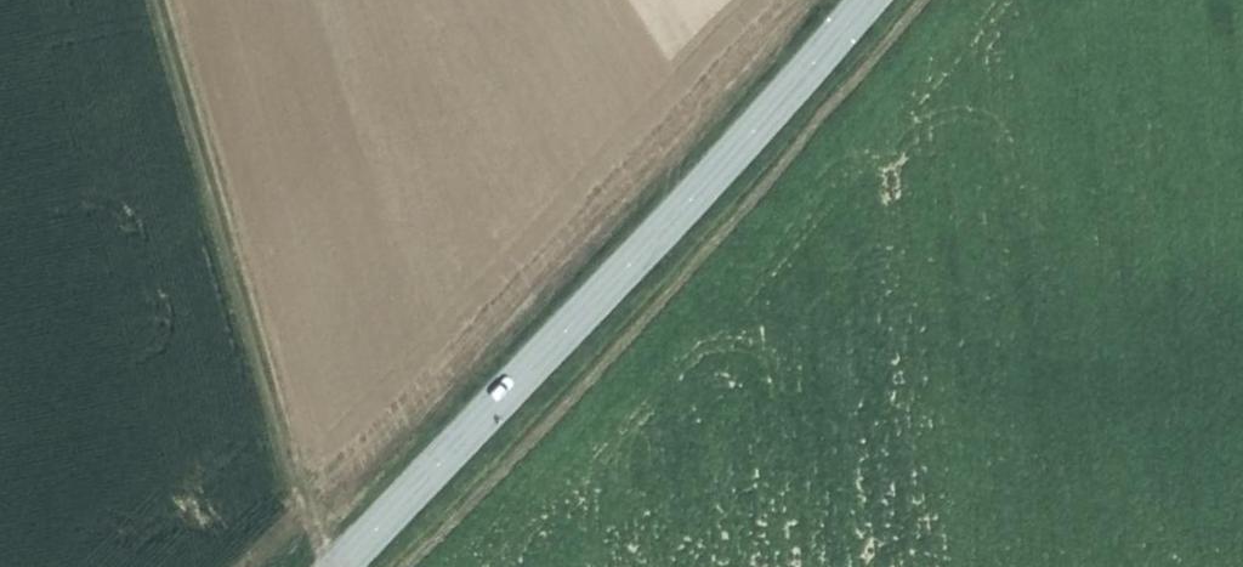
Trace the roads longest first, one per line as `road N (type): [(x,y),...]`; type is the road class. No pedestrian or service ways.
road 1 (tertiary): [(869,0),(337,566)]
road 2 (track): [(333,566),(172,0)]

